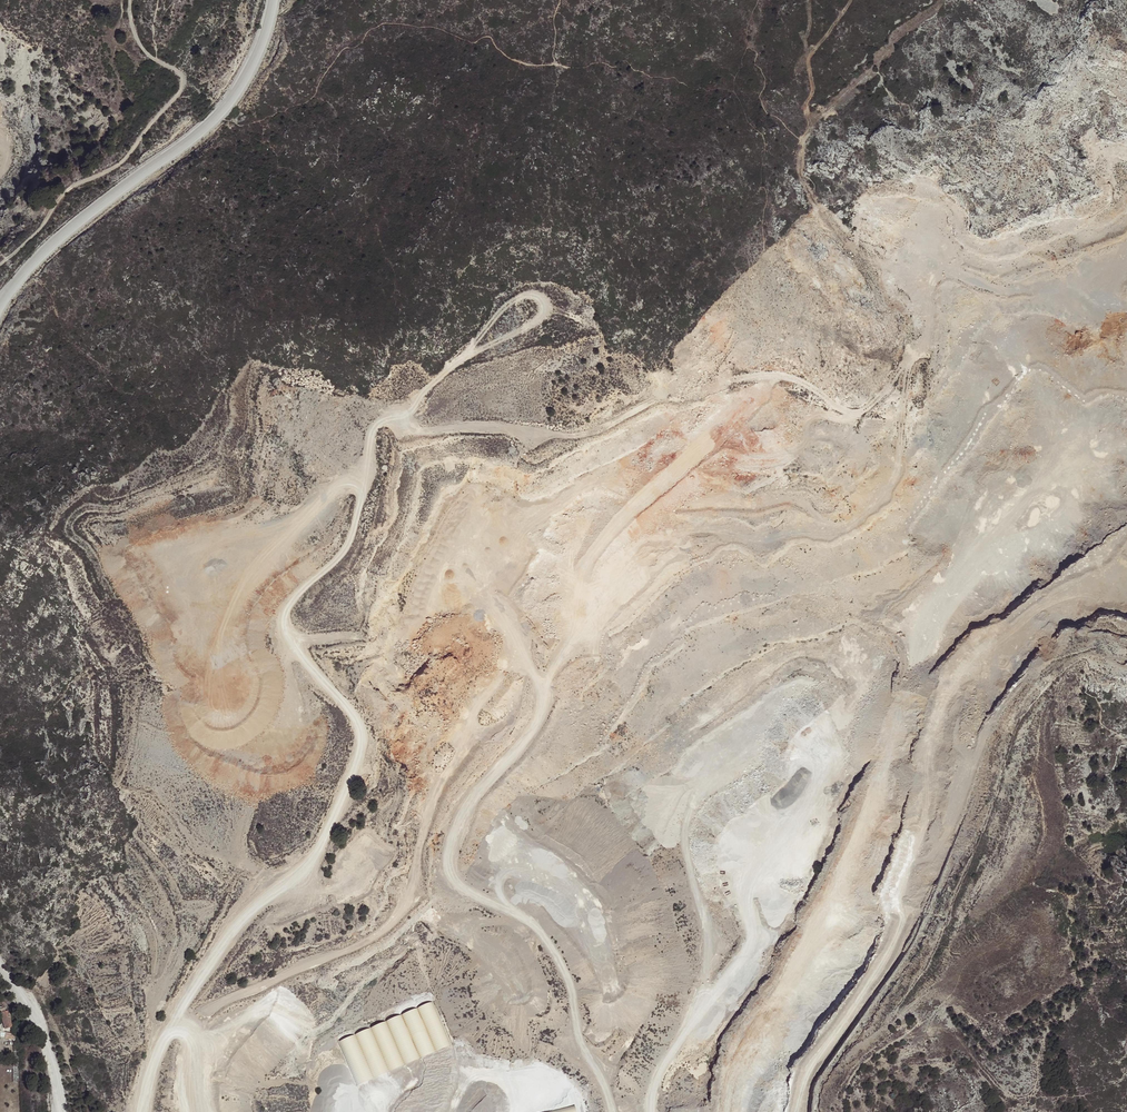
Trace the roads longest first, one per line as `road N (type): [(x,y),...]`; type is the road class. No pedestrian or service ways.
road 1 (unclassified): [(0,305),(60,236),(220,113),(252,63),(272,0)]
road 2 (track): [(0,265),(76,185),(126,158),(182,85),(135,35),(130,0)]
road 3 (unclassified): [(0,961),(48,1034),(70,1111)]

